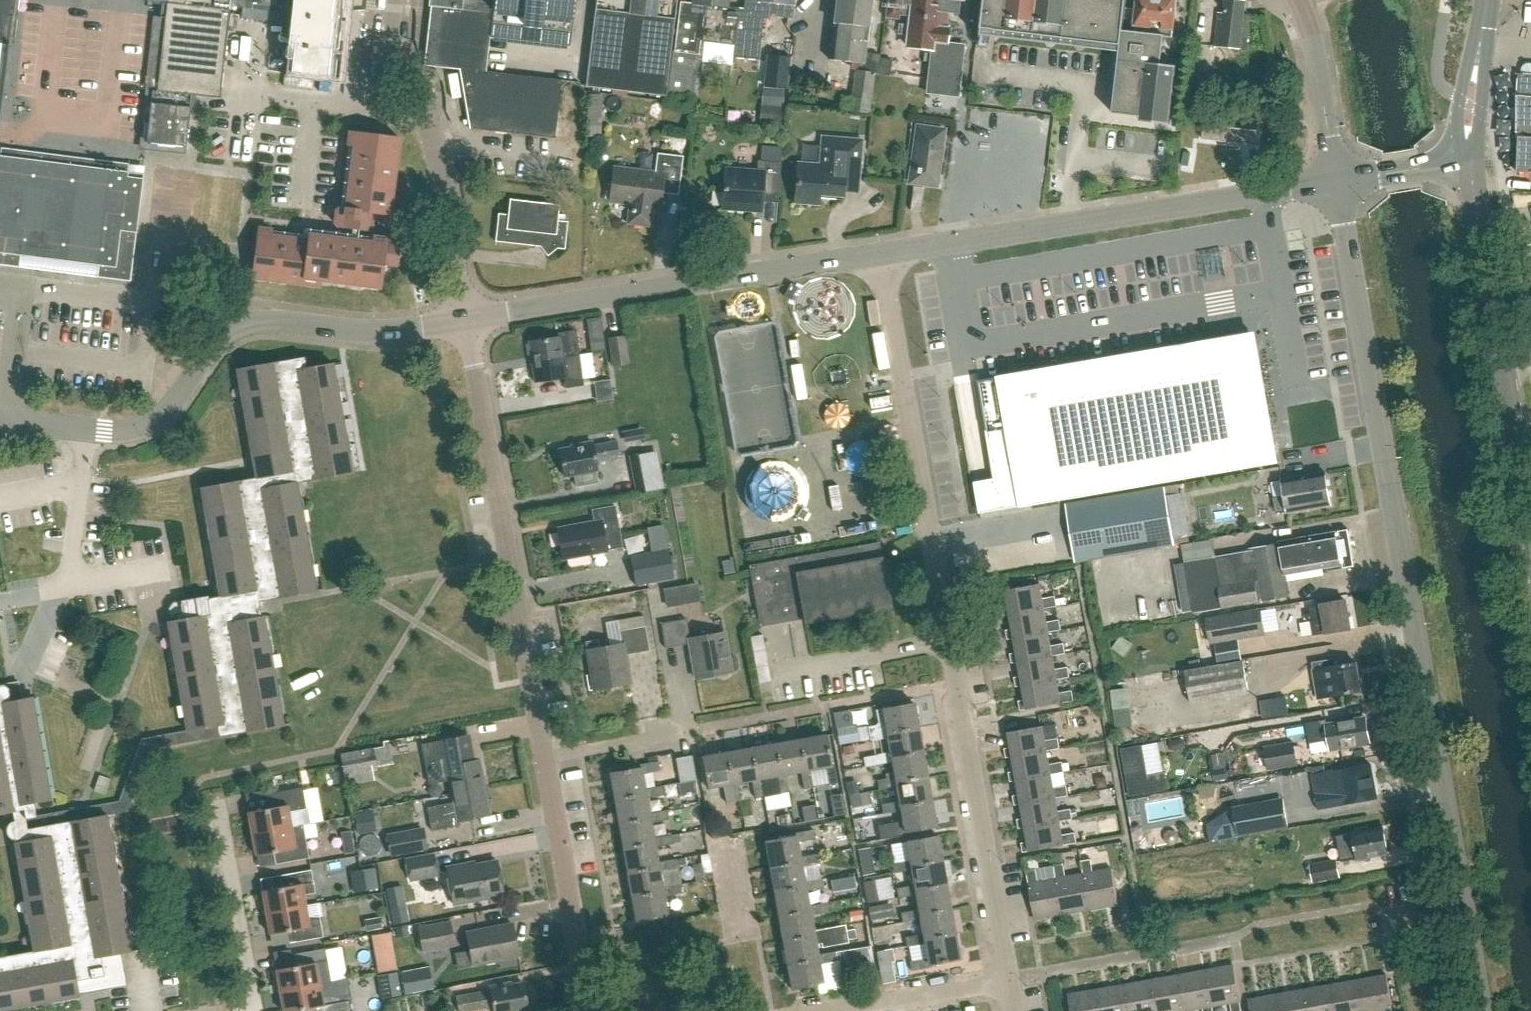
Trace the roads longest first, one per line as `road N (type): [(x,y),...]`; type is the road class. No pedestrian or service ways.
road 1 (unclassified): [(1483,1010),(1337,182)]
road 2 (residential): [(1008,981),(880,254)]
road 3 (residential): [(592,1010),(463,319)]
road 4 (residential): [(0,419),(120,432),(140,427),(174,403),(215,341),(260,321),(359,331),(463,319)]
road 5 (residential): [(880,254),(1337,182)]
road 6 (residential): [(463,319),(880,254)]
road 7 (tertiary): [(1530,518),(1471,159)]
road 8 (residential): [(463,319),(426,124),(386,100),(396,0)]
road 9 (residential): [(253,1010),(217,813)]
road 10 (unclassified): [(1337,182),(1318,60),(1297,0)]
road 11 (residential): [(842,1010),(1008,981)]

